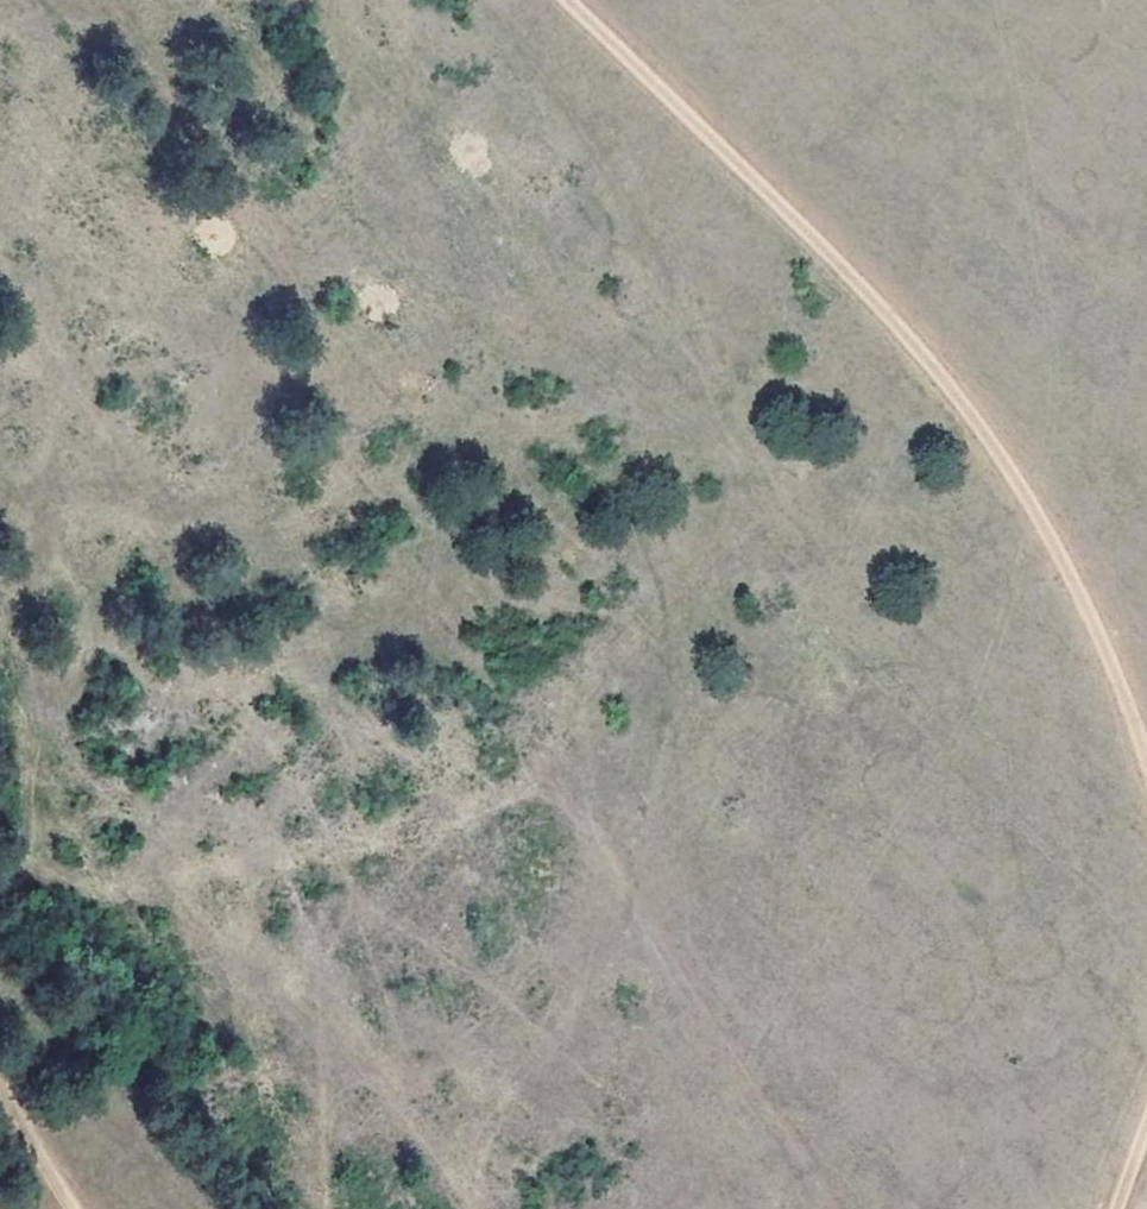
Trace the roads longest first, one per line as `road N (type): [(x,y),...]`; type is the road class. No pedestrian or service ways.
road 1 (track): [(572,0),(844,266),(979,425),(1073,584),(1146,763)]
road 2 (track): [(74,1208),(0,1084)]

